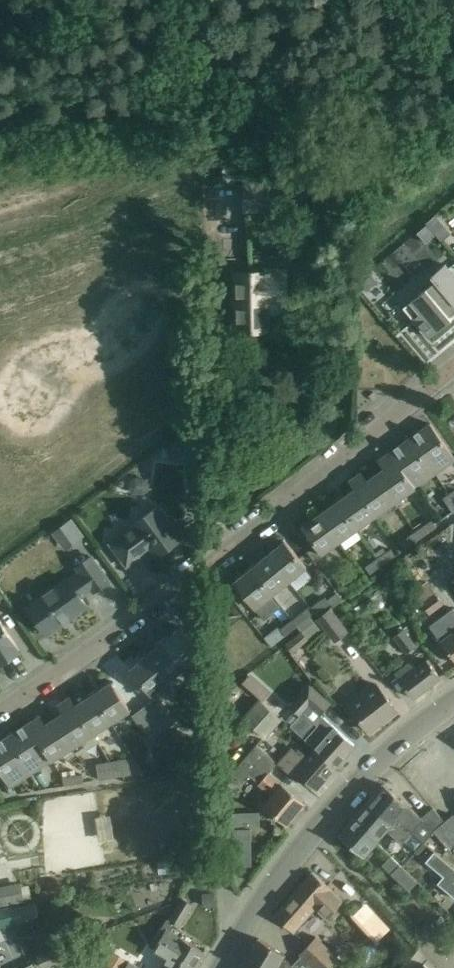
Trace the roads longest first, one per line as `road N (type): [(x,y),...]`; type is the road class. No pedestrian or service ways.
road 1 (residential): [(453,371),(225,560),(0,713)]
road 2 (tertiary): [(219,967),(359,771),(453,701)]

